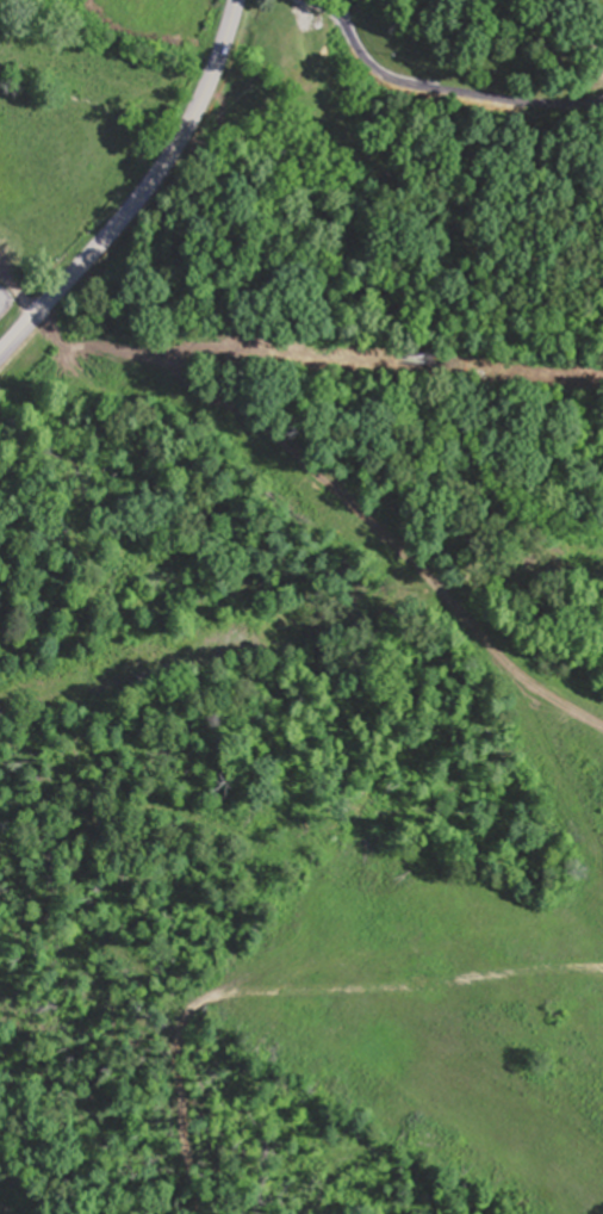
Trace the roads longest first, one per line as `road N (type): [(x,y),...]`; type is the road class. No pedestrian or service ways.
road 1 (secondary): [(0,354),(169,155),(212,72),(235,0)]

